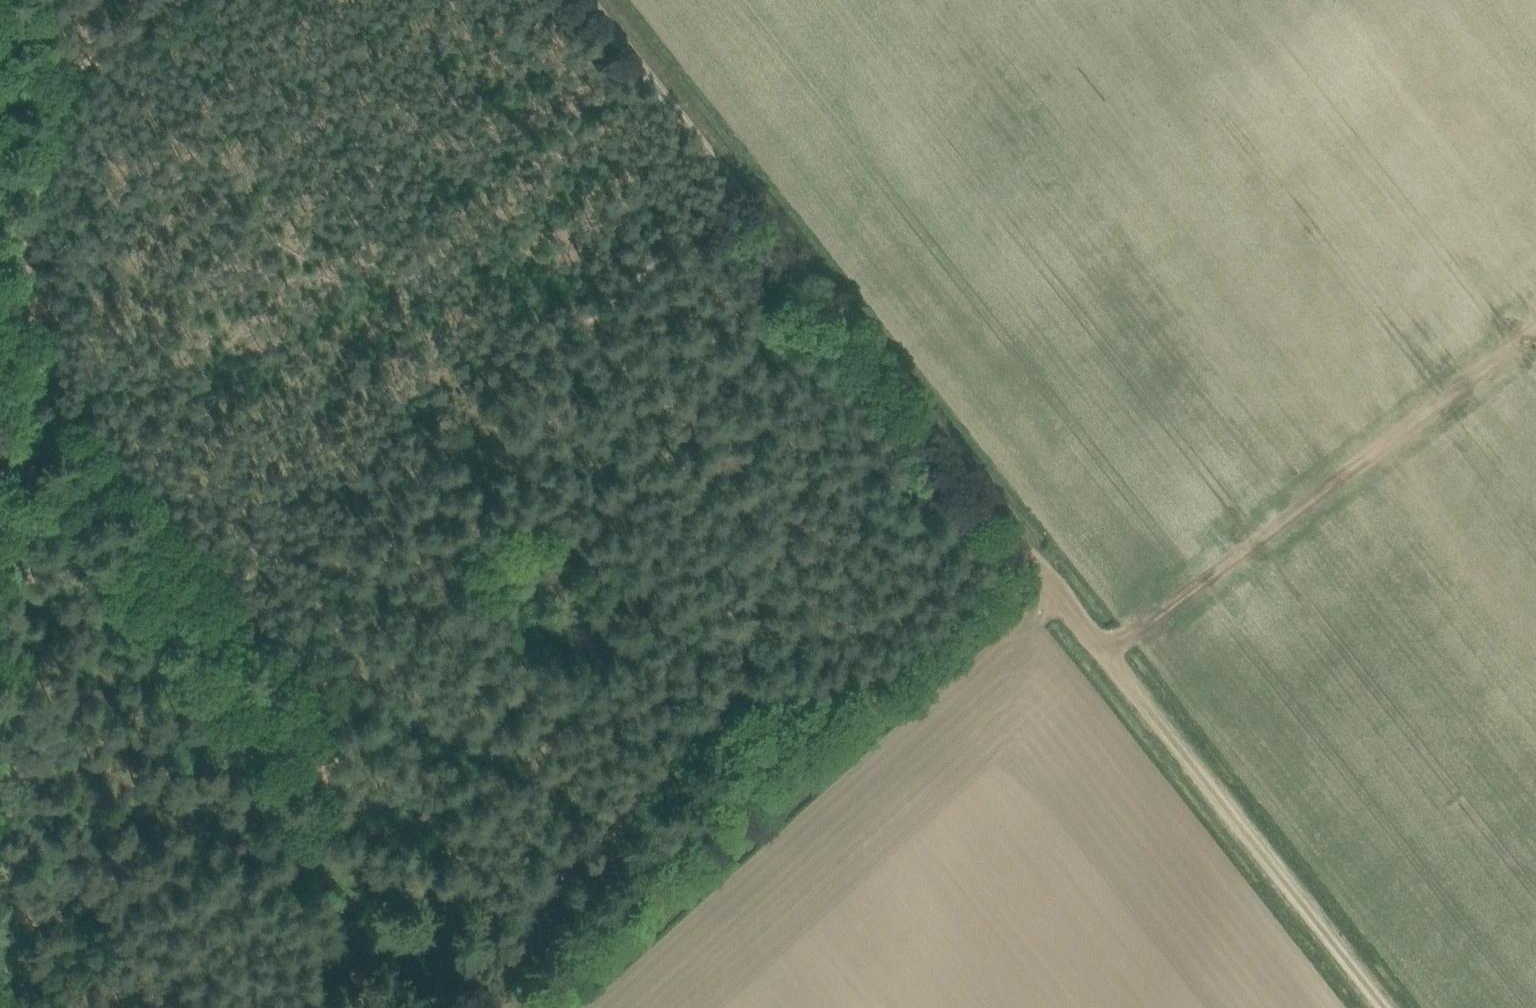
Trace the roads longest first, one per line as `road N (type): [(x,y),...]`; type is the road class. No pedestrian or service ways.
road 1 (track): [(1388,1007),(590,0)]
road 2 (track): [(1033,560),(536,1007)]
road 3 (track): [(1535,329),(1107,654)]
road 4 (track): [(145,0),(0,86)]

